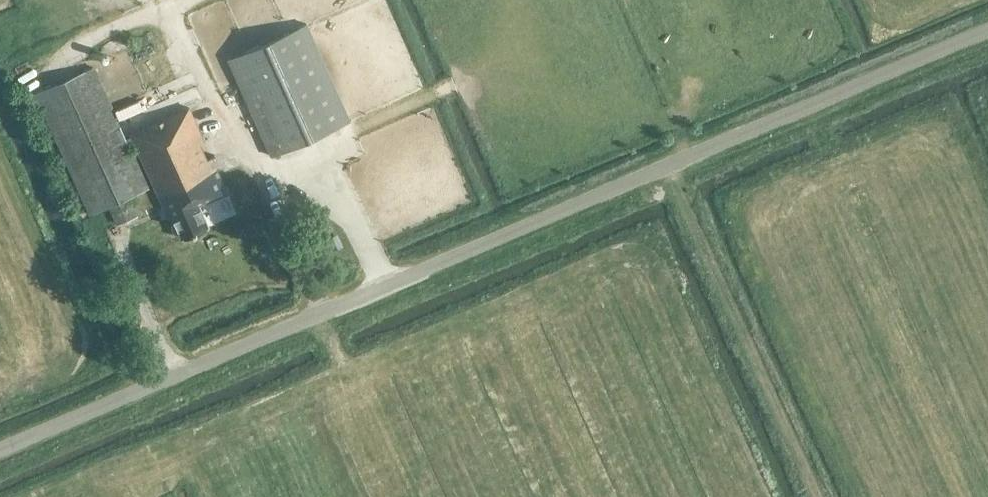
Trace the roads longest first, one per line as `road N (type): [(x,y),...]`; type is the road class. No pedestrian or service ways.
road 1 (unclassified): [(0,450),(987,31)]
road 2 (track): [(665,167),(813,496)]

